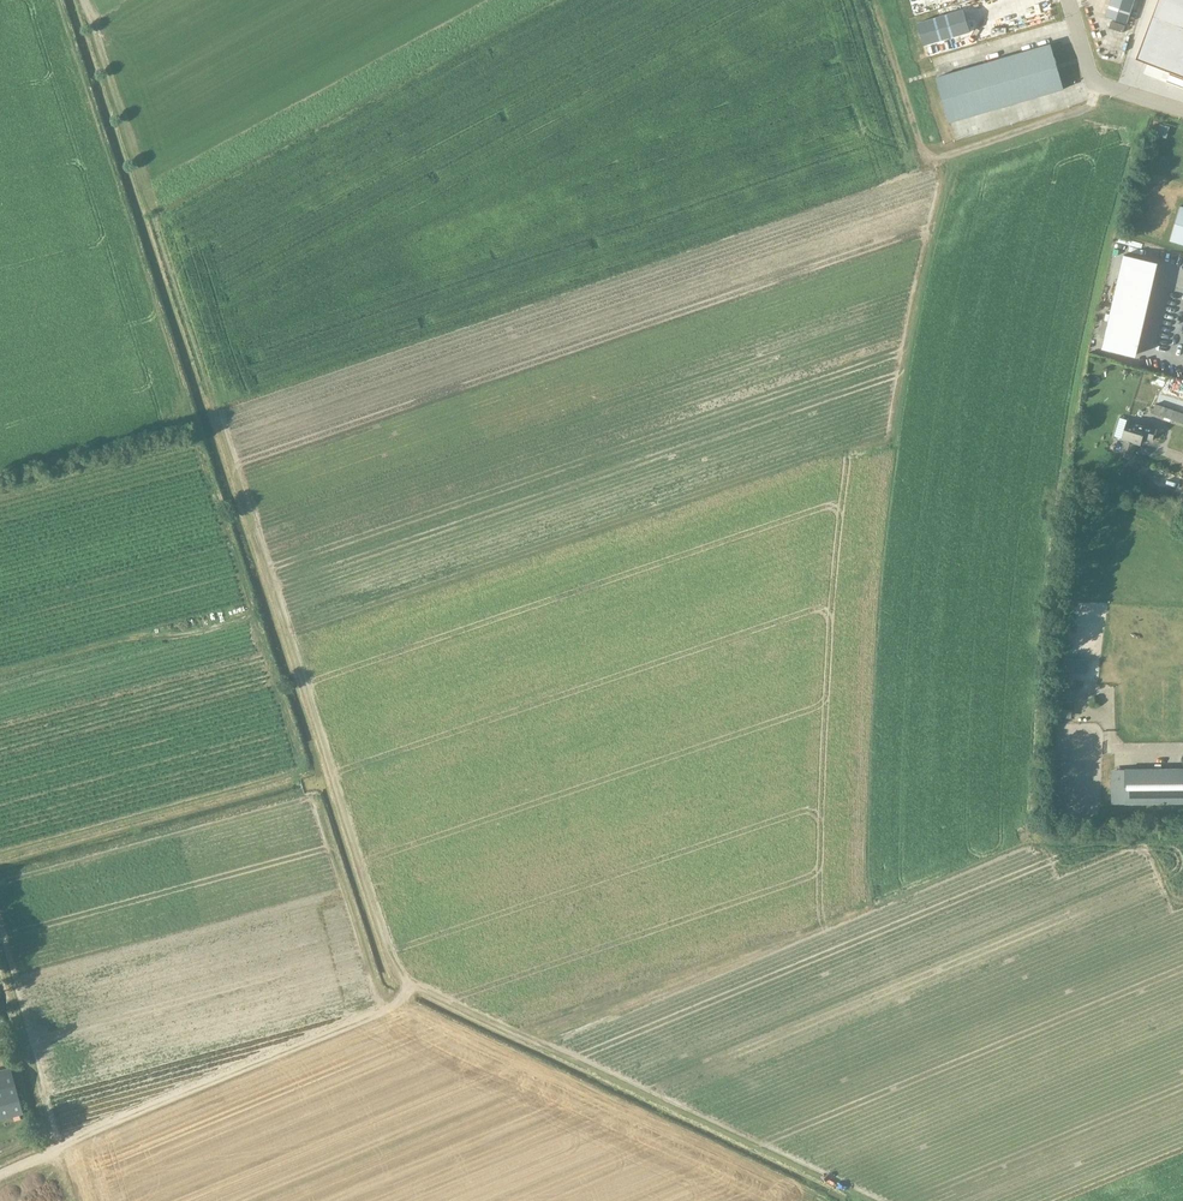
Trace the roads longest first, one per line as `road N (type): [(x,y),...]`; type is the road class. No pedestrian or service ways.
road 1 (track): [(1097,84),(1082,111),(944,158),(924,157),(876,0)]
road 2 (unclassified): [(1068,0),(1092,83),(1182,110)]

